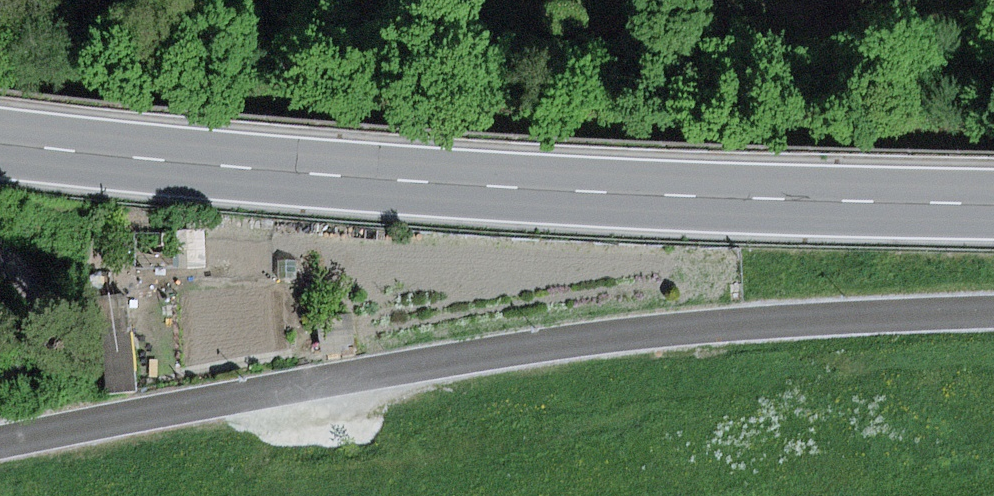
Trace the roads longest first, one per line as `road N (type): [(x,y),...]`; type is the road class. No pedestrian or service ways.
road 1 (residential): [(993,309),(734,323),(0,452)]
road 2 (primary): [(0,143),(593,193),(993,203)]
road 3 (residential): [(0,250),(35,288),(40,309),(30,358),(0,379)]

